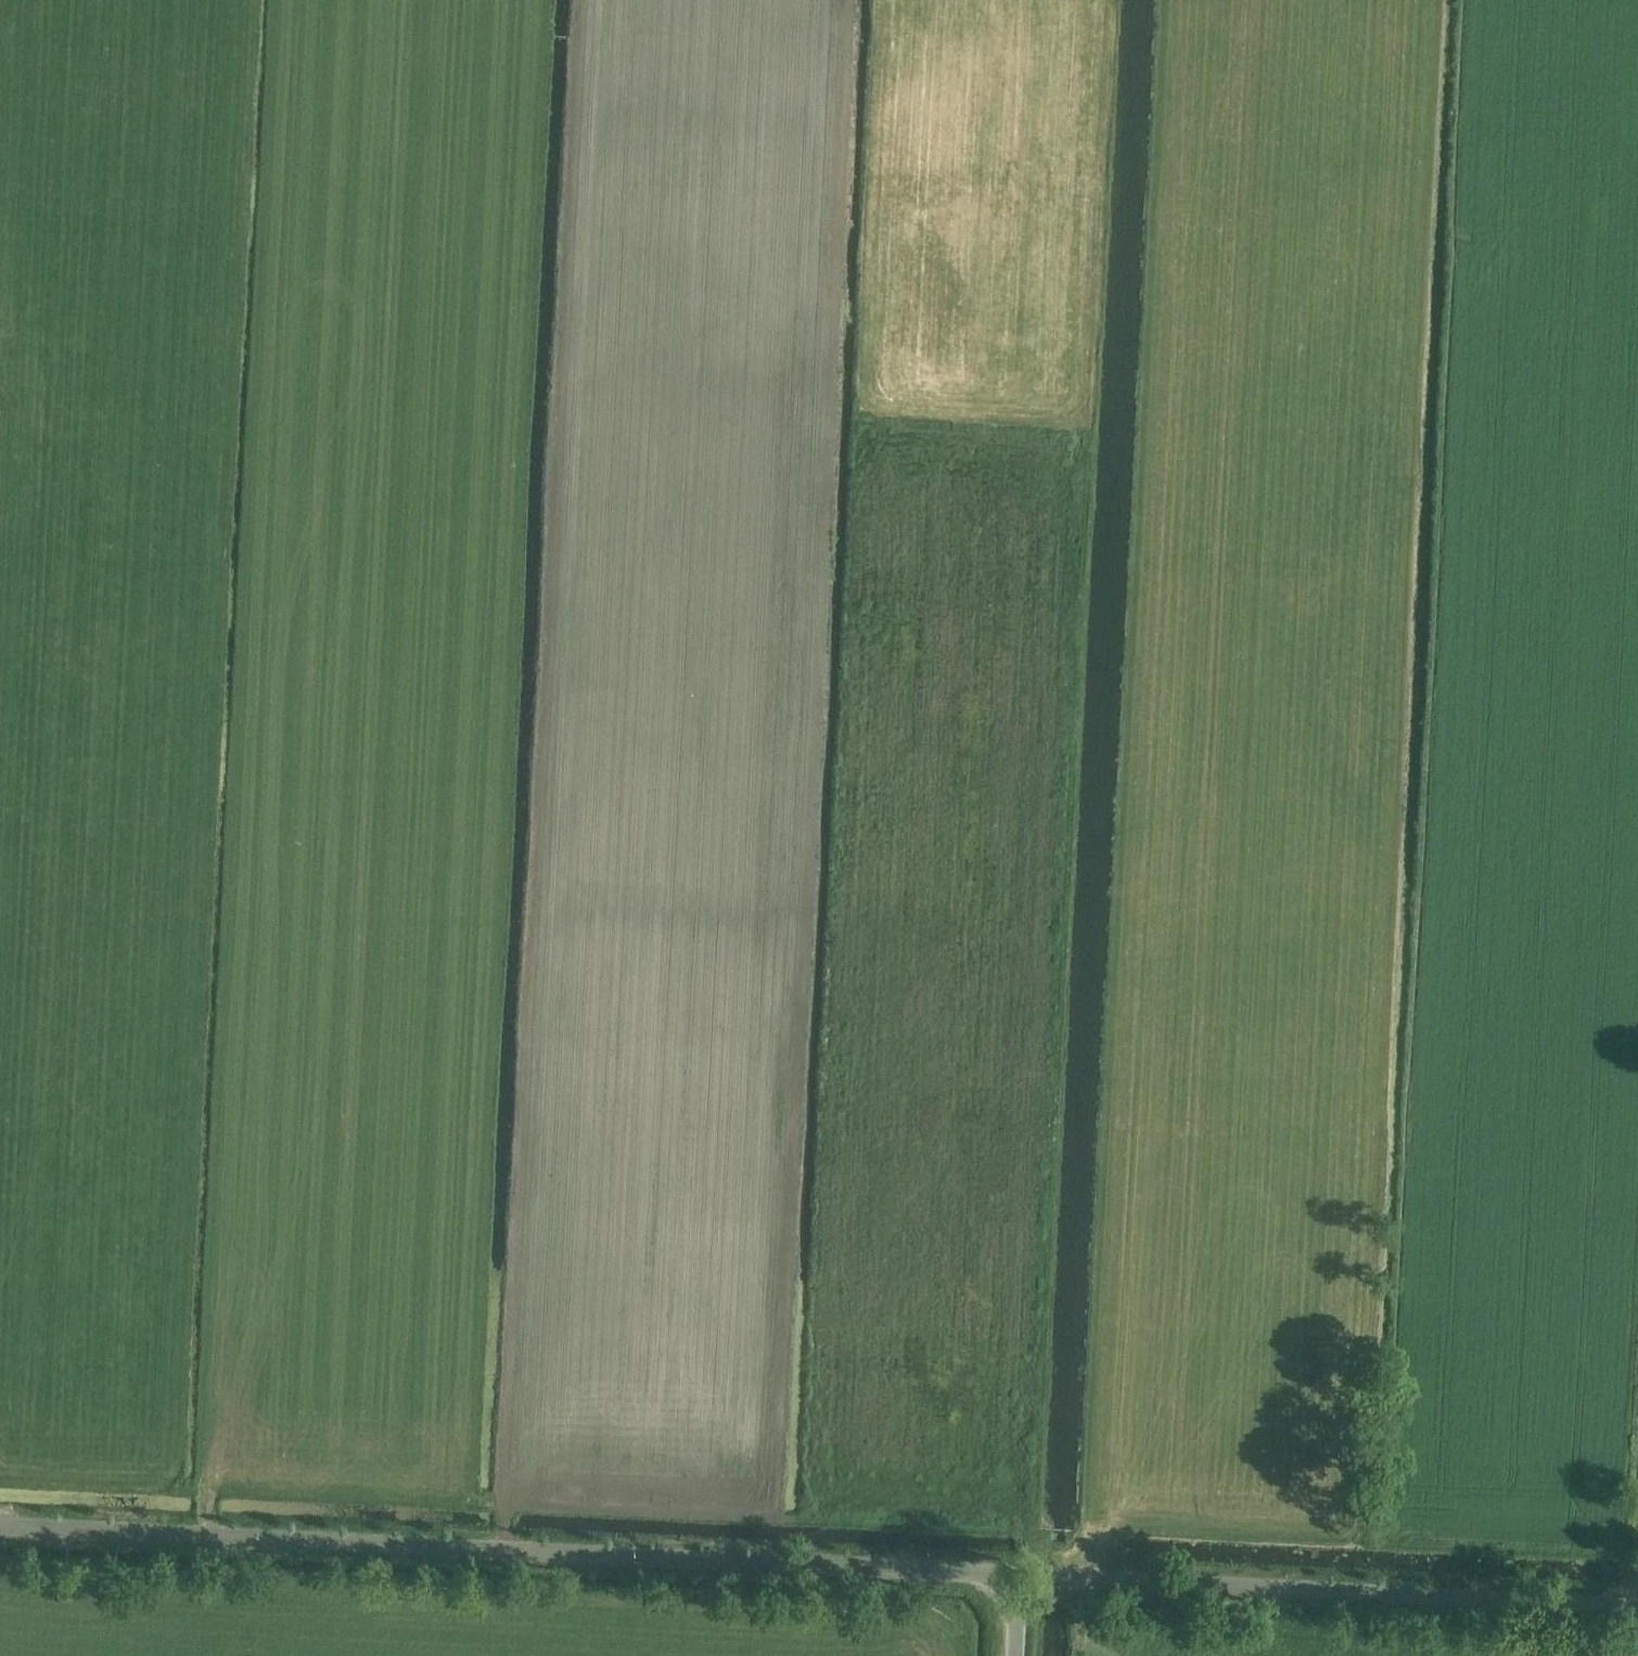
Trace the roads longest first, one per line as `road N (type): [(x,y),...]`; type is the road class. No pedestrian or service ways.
road 1 (unclassified): [(1019,1576),(0,1525)]
road 2 (unclassified): [(1637,1606),(1019,1576)]

